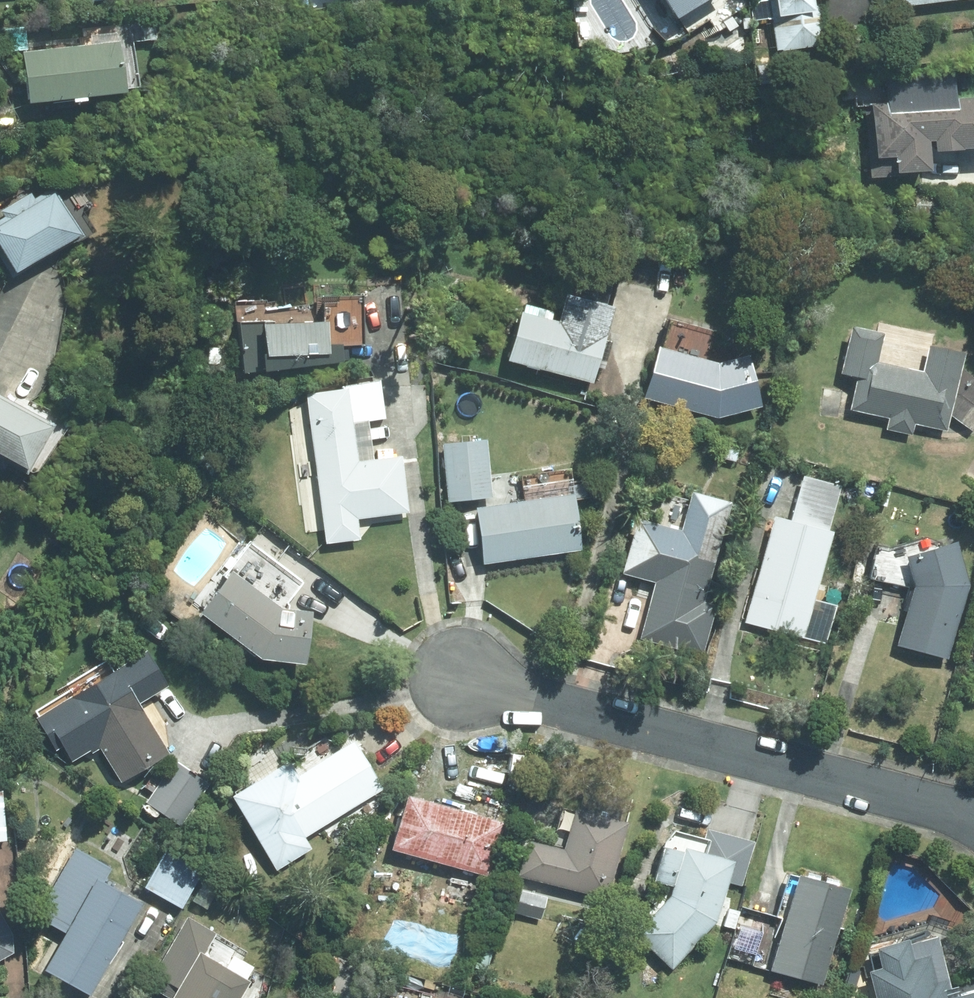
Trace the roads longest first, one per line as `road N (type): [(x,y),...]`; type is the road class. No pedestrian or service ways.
road 1 (residential): [(973,822),(458,682)]

